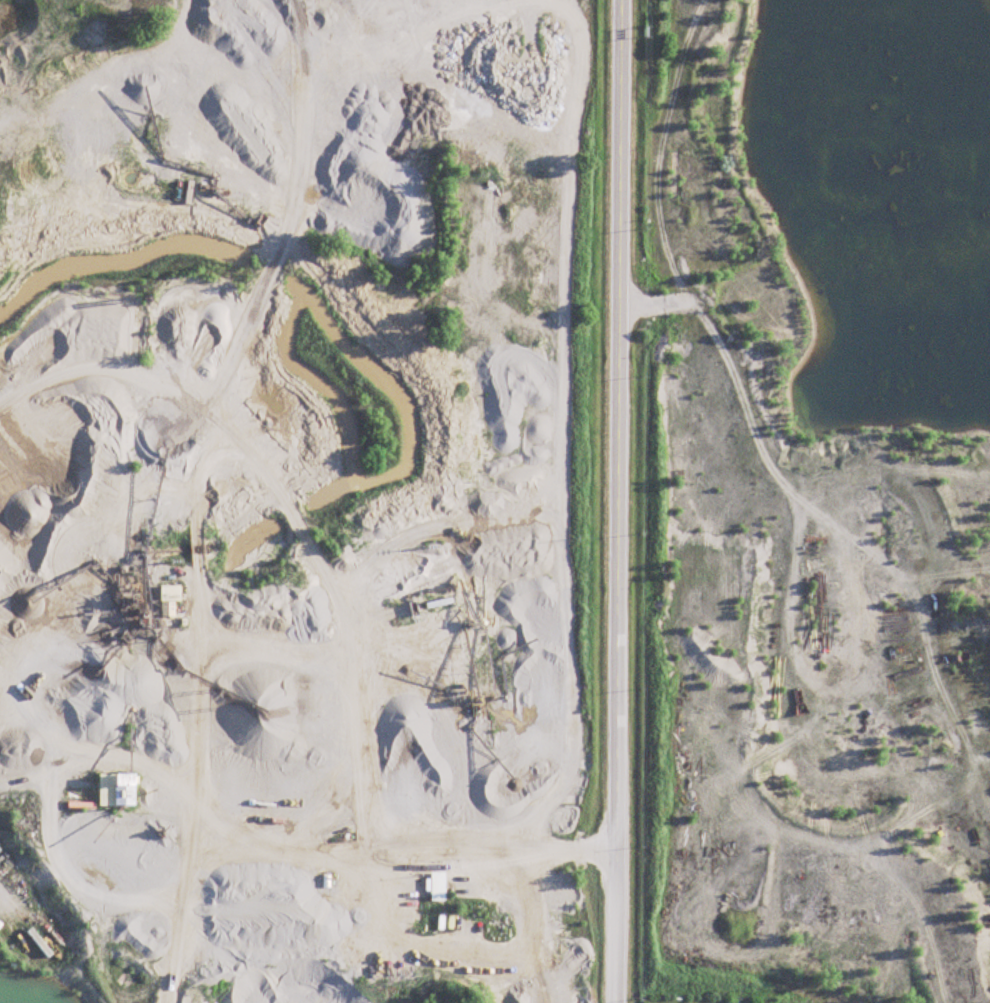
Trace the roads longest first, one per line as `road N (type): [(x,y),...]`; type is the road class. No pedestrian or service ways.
road 1 (residential): [(615,1002),(621,0)]

